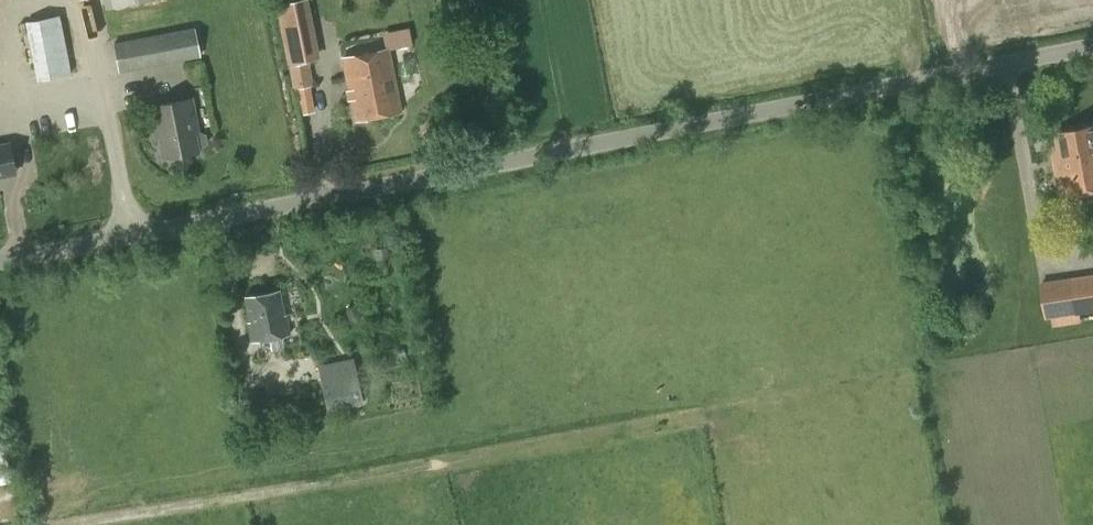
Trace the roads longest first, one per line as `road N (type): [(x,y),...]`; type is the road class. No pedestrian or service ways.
road 1 (unclassified): [(0,268),(397,181),(1092,46)]

